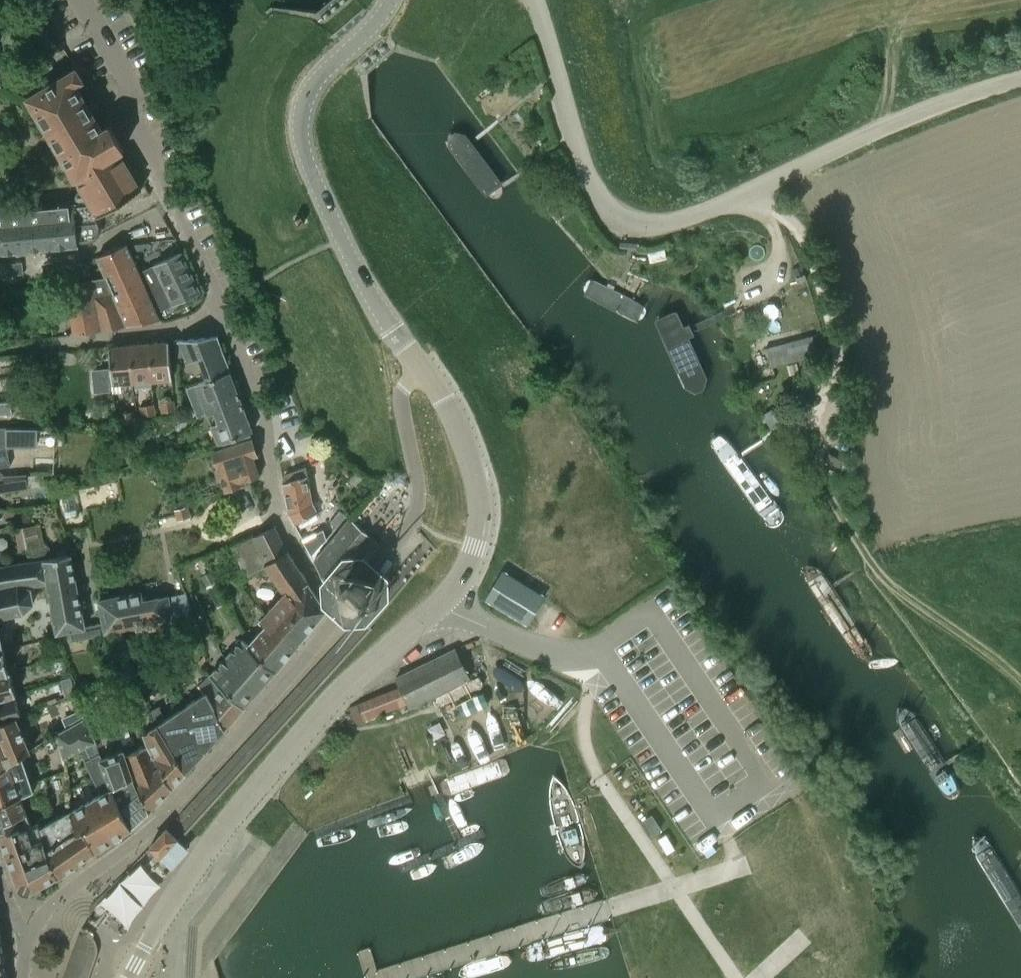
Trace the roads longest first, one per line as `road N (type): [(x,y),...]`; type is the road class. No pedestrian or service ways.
road 1 (secondary): [(129,977),(222,826),(444,601),(475,547),(482,491),(456,419),(425,370)]
road 2 (residential): [(425,370),(402,391),(420,497),(410,525),(343,601),(316,646),(155,825),(58,898),(30,933)]
road 3 (unclassified): [(531,0),(593,190),(629,229),(676,223),(909,116),(1020,79)]
road 4 (residential): [(278,505),(267,413),(125,114),(125,76)]
road 5 (secondary): [(425,370),(393,330),(343,238),(301,130),(316,81),(393,0)]

